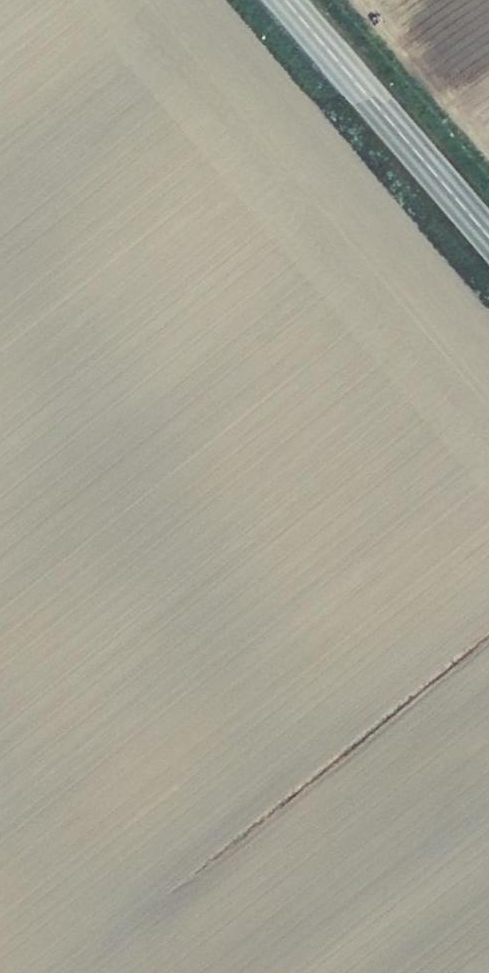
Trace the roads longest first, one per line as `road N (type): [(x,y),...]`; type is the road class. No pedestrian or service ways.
road 1 (secondary): [(488,236),(286,0)]

